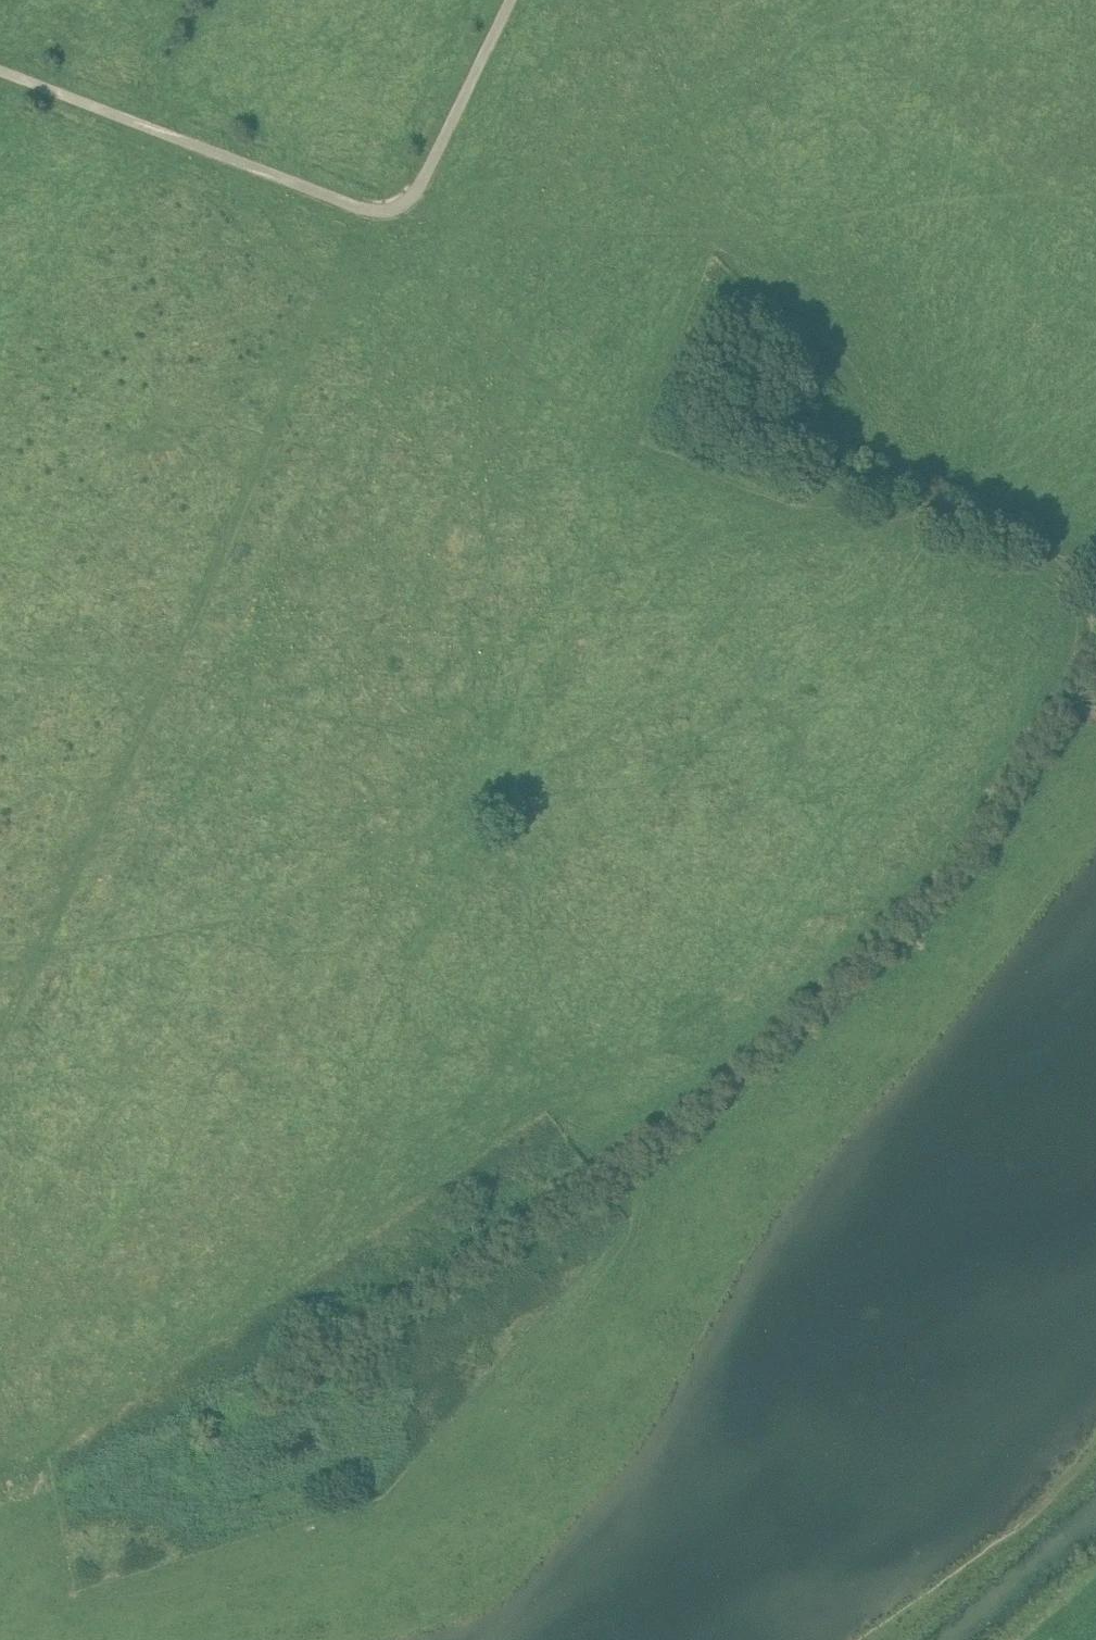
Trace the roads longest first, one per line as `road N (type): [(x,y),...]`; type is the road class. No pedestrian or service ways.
road 1 (unclassified): [(510,0),(418,189),(392,209),(364,208),(0,70)]

